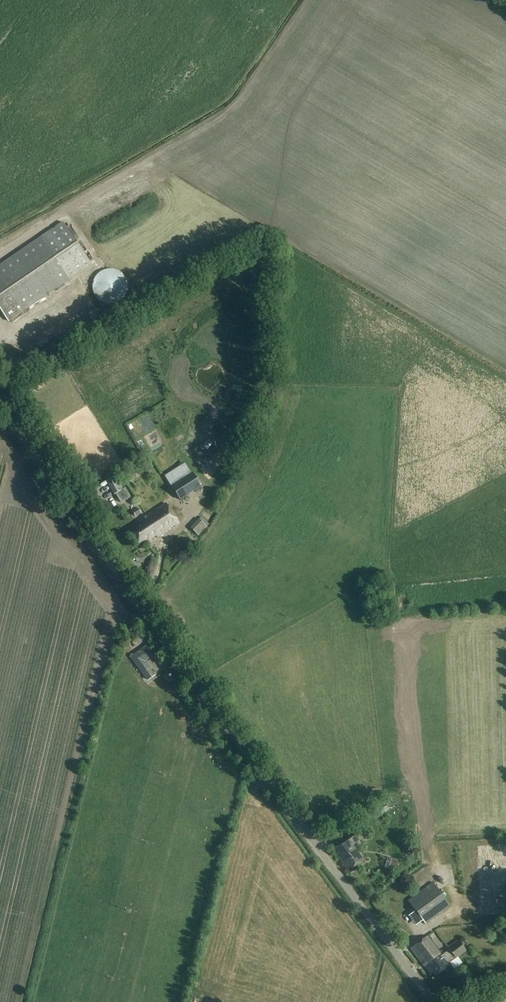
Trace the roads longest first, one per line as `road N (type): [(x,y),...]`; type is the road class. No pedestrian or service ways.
road 1 (unclassified): [(434,1001),(136,600),(0,398)]
road 2 (track): [(305,0),(233,109),(0,253)]

